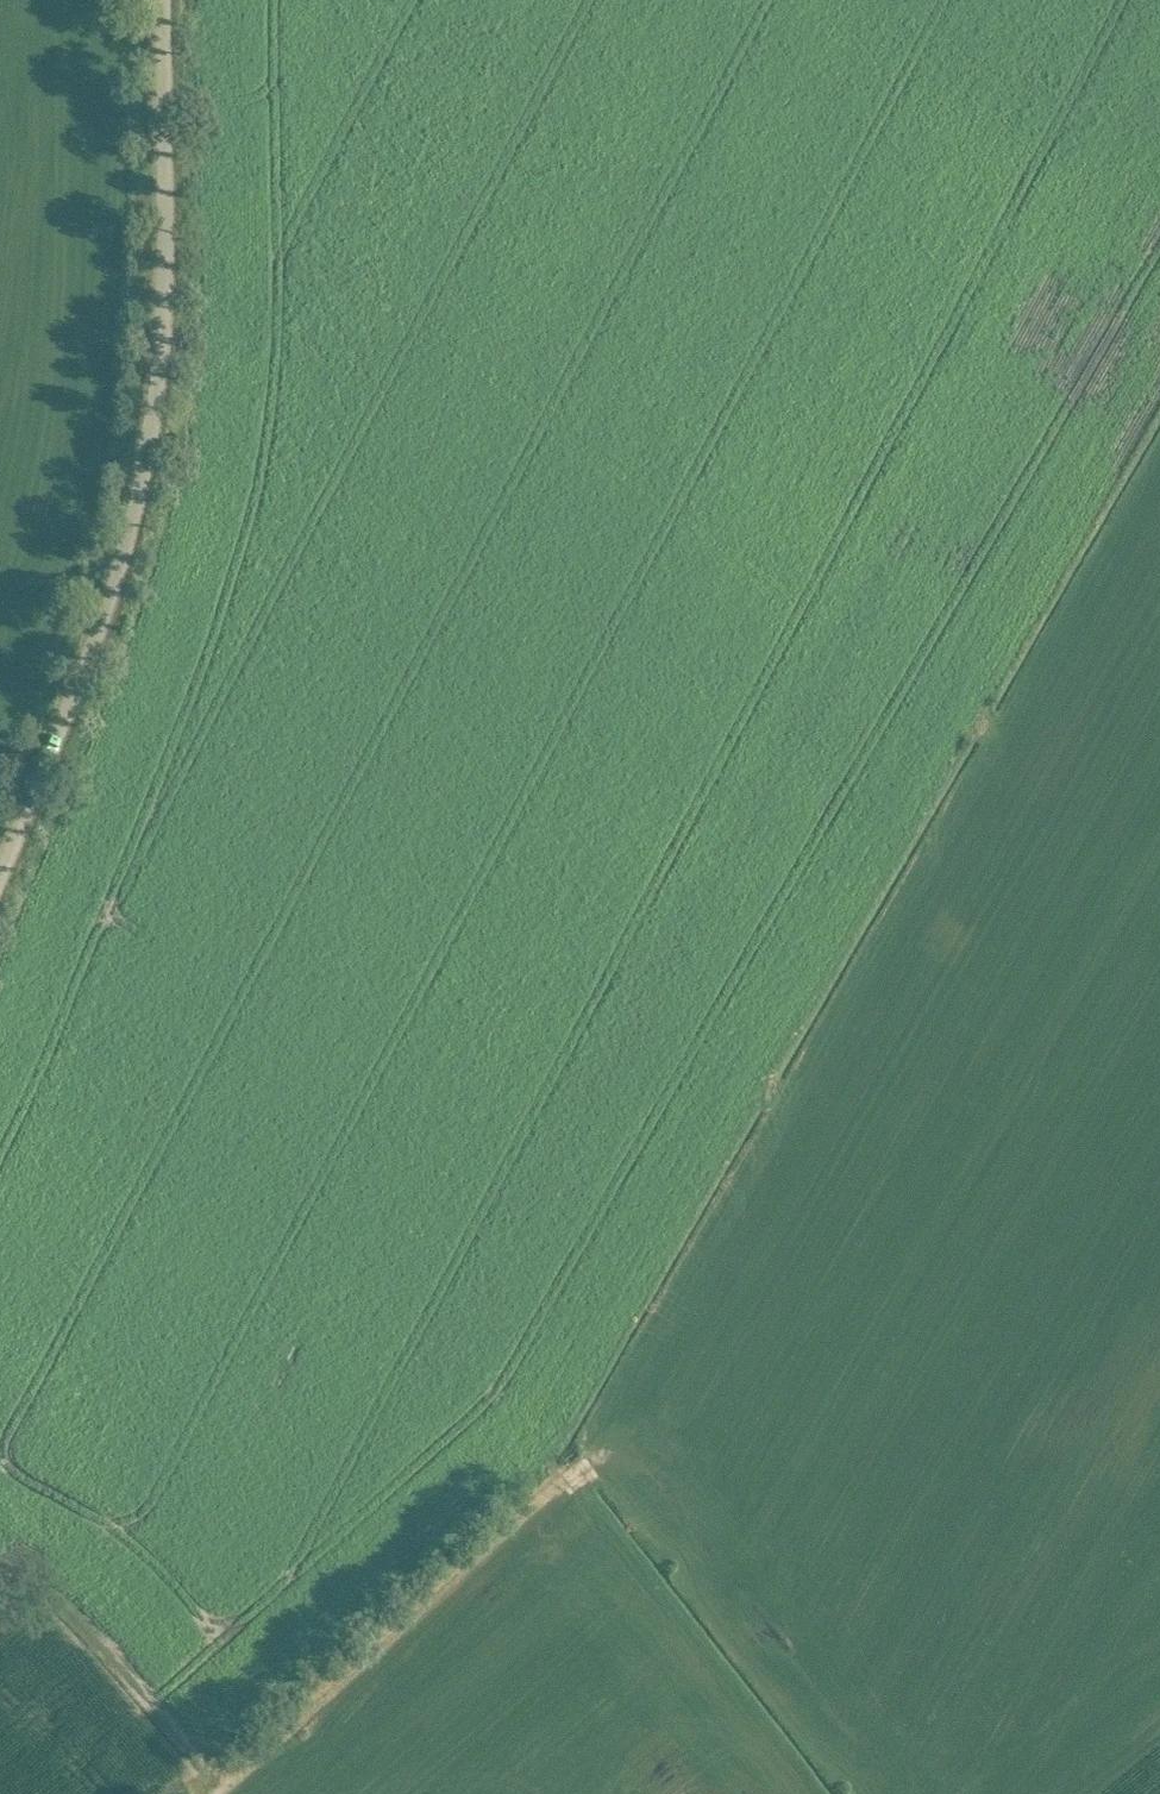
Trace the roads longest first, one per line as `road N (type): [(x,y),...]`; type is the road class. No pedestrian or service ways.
road 1 (unclassified): [(0,870),(119,564),(150,434),(163,276),(161,0)]

